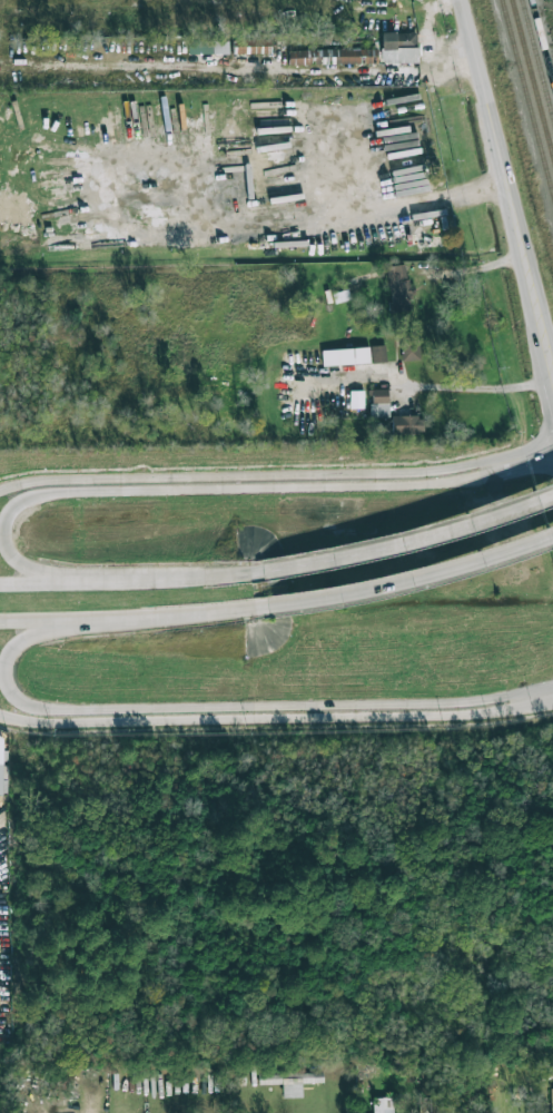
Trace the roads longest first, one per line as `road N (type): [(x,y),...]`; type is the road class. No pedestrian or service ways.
road 1 (secondary): [(552,692),(485,703),(69,713),(20,701),(9,678),(16,648),(113,619)]
road 2 (secondary): [(79,584),(18,561),(9,525),(26,503),(63,492),(482,476)]
road 3 (secondary): [(552,444),(432,470),(0,488)]
road 4 (secondary): [(0,718),(515,710)]
road 5 (secondary): [(462,0),(552,352)]
road 6 (secondary): [(552,494),(421,539),(245,571)]
road 7 (secondary): [(255,608),(394,584),(552,536)]
road 8 (secondary): [(0,624),(255,608)]
road 9 (secondary): [(245,571),(79,584)]

